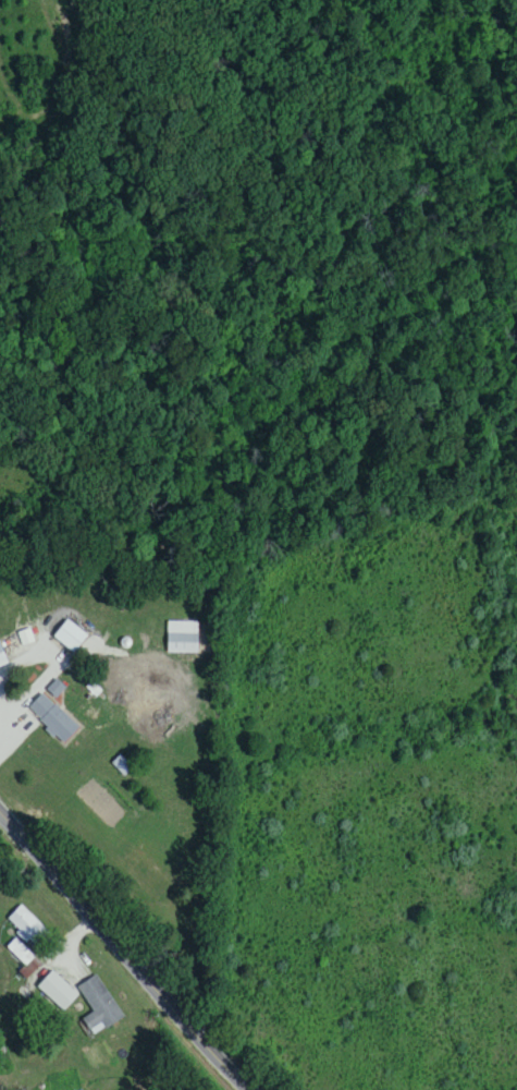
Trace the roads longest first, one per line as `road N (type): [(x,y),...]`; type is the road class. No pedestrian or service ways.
road 1 (tertiary): [(245,1089),(0,819)]

